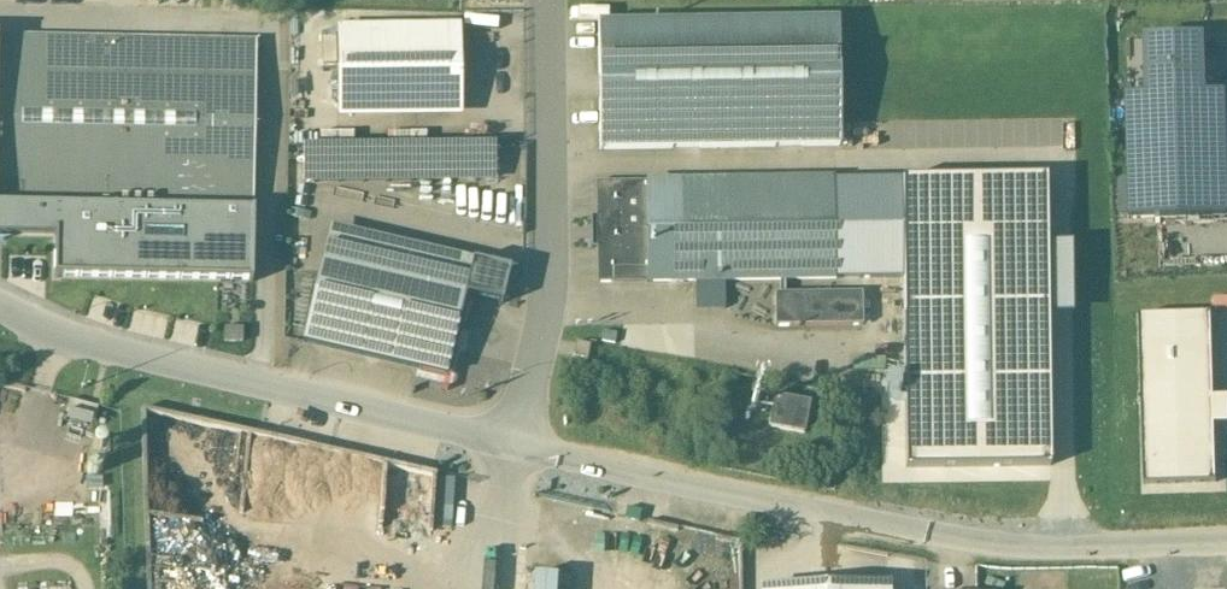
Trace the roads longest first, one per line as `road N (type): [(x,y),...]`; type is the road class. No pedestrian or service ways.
road 1 (residential): [(513,445),(944,541),(1226,542)]
road 2 (residential): [(0,310),(178,368),(513,445)]
road 3 (residential): [(513,445),(556,256),(553,0)]

